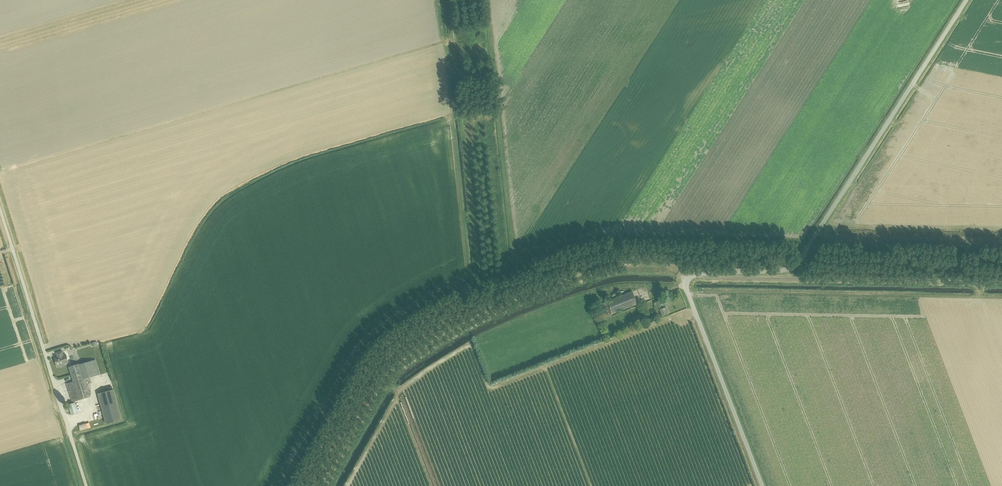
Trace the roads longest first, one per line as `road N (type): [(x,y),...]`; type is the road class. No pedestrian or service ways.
road 1 (unclassified): [(687,277),(795,263),(966,0)]
road 2 (track): [(391,385),(415,358),(537,296),(608,275),(677,270)]
road 3 (track): [(1001,283),(687,277)]
road 4 (unclassified): [(86,485),(0,208)]
road 5 (unclassified): [(687,277),(667,264),(615,260),(478,306),(457,305),(457,294),(476,279)]
road 6 (unclassified): [(763,485),(687,277)]

